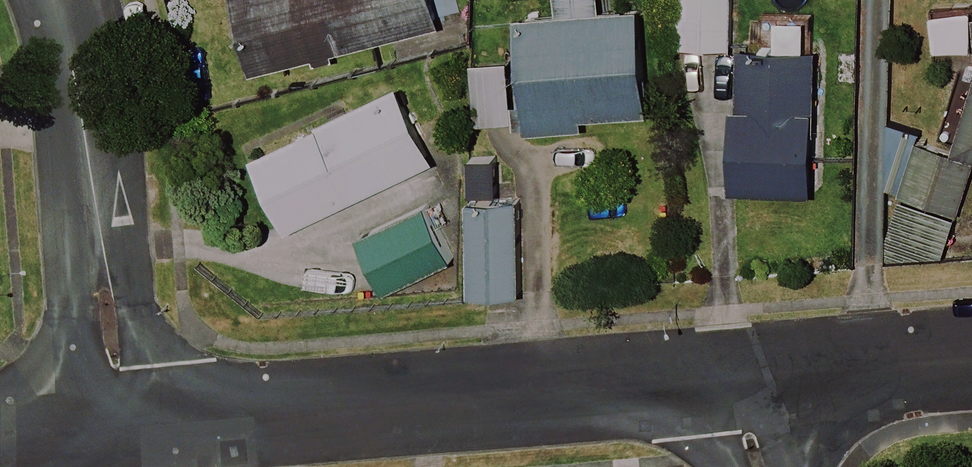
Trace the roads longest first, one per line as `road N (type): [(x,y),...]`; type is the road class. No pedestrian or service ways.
road 1 (residential): [(721,377),(113,424)]
road 2 (residential): [(58,0),(113,424)]
road 3 (residential): [(971,357),(721,377)]

